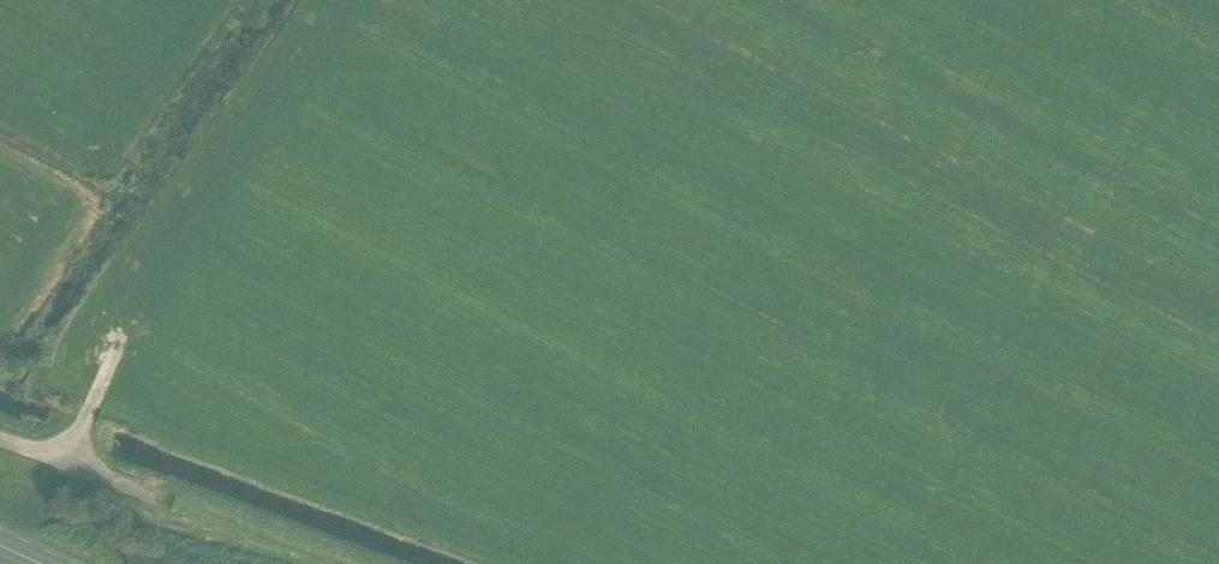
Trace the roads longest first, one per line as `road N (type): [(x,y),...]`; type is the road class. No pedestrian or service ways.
road 1 (unclassified): [(163,499),(0,436)]

